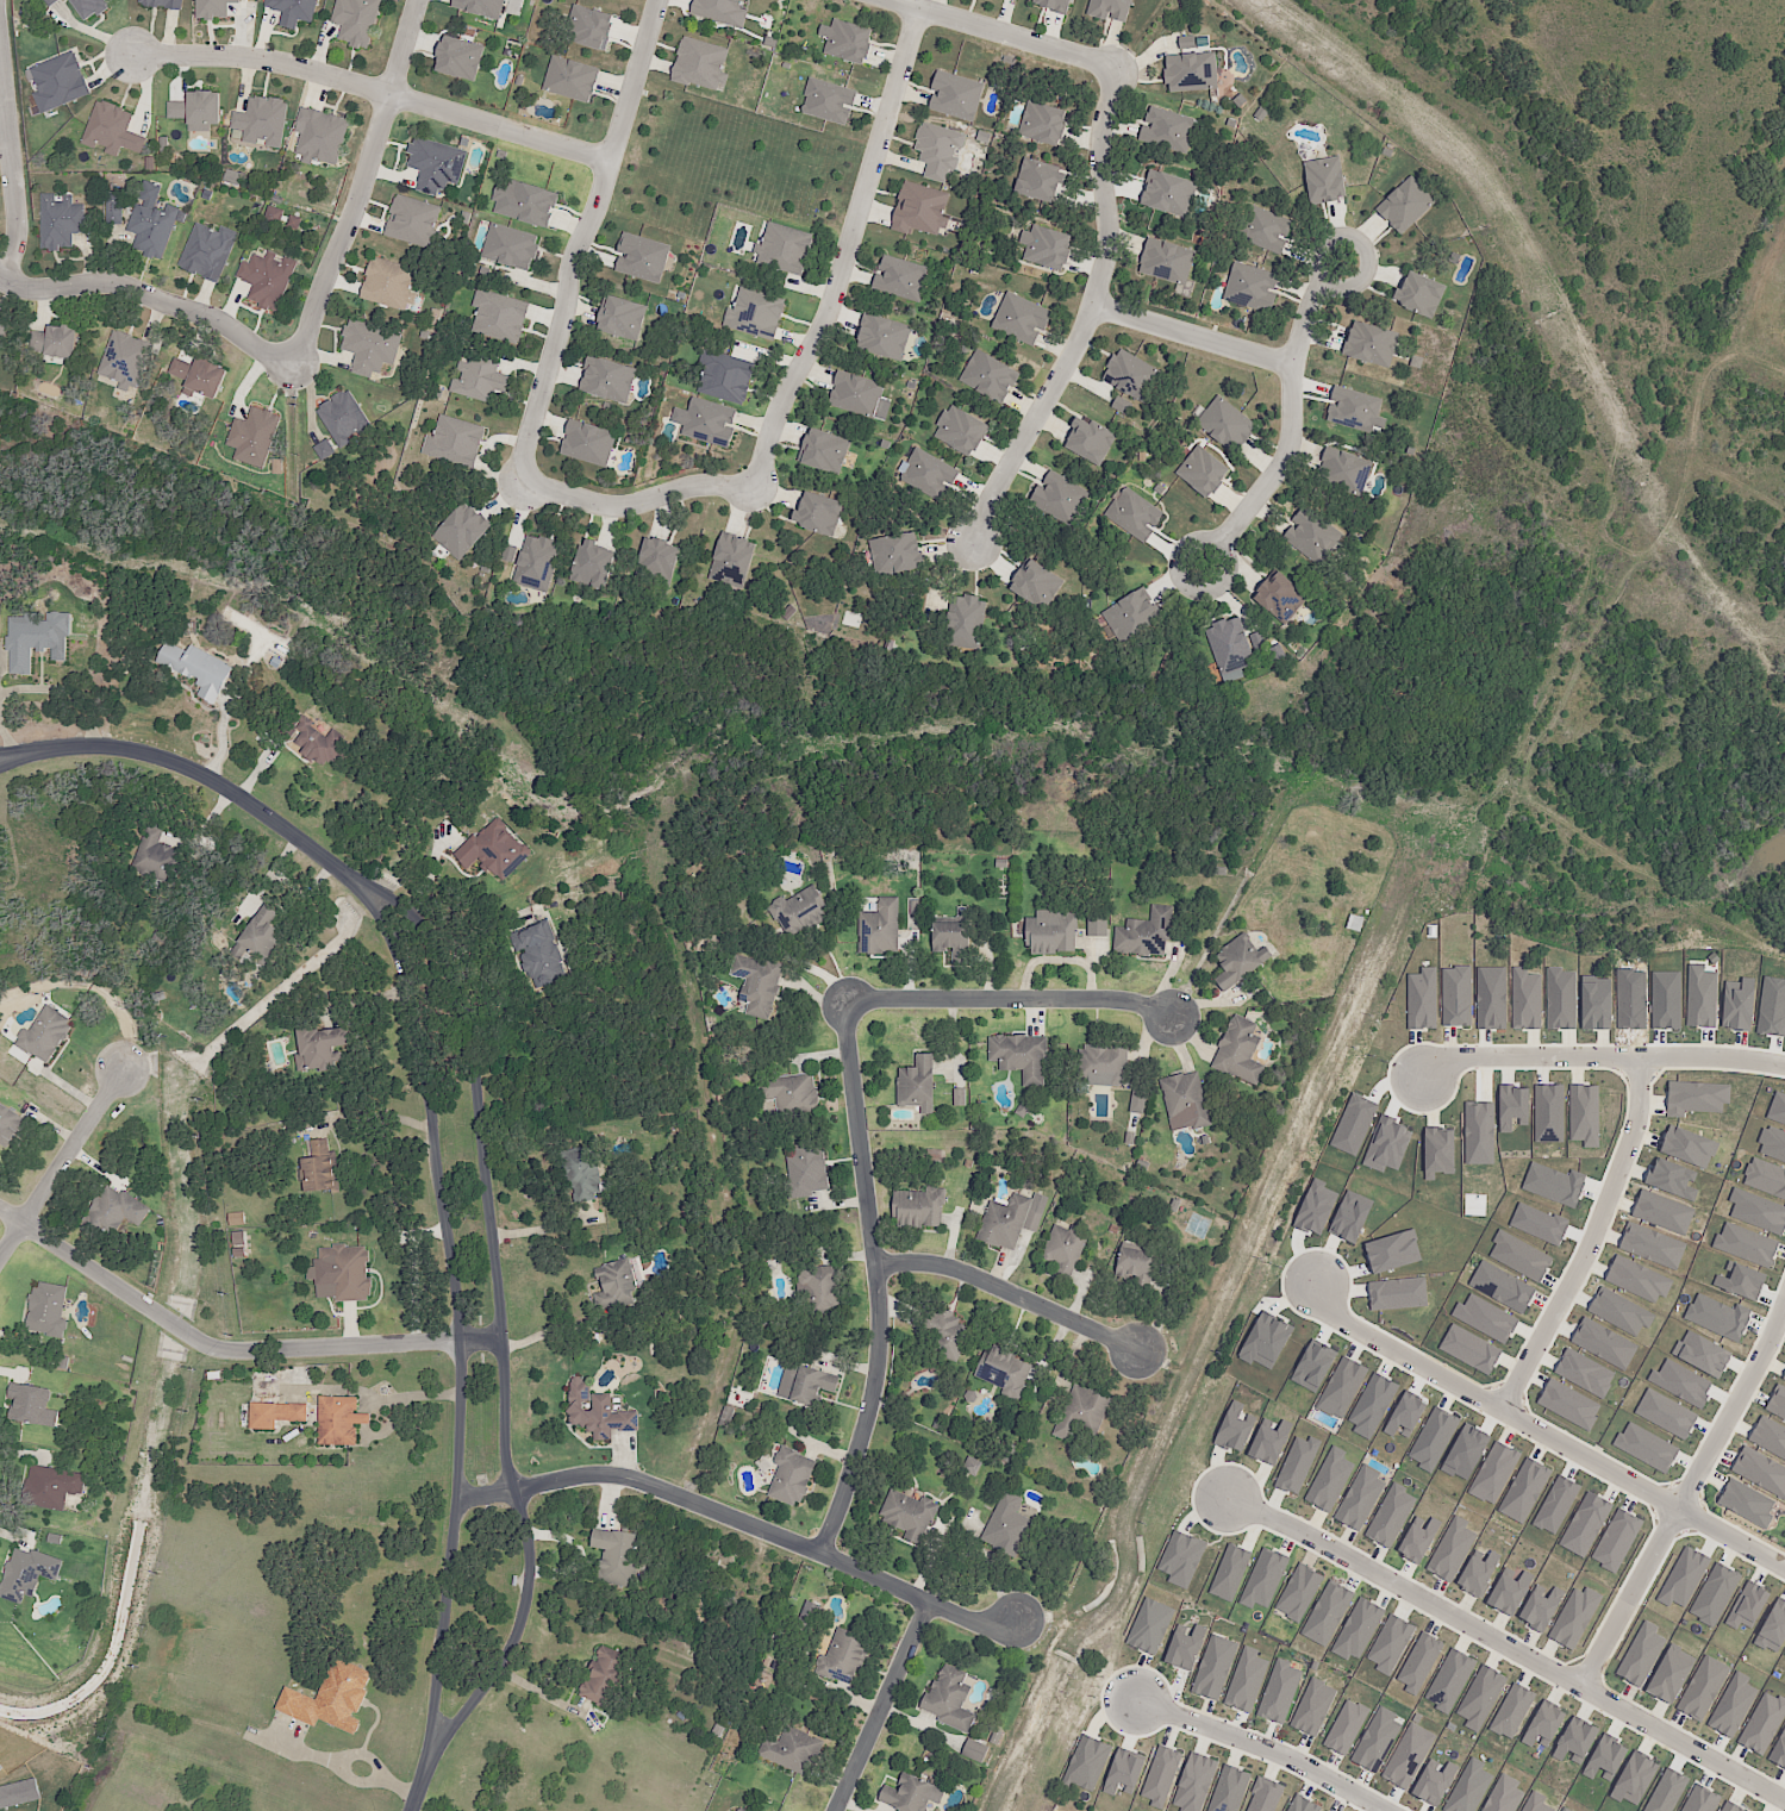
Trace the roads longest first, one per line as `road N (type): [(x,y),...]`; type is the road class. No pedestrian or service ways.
road 1 (track): [(1038,1810),(1591,549),(1571,518),(1444,394)]
road 2 (residential): [(417,1801),(518,1637),(532,1572),(530,1531),(506,1457),(506,1350),(464,999),(427,931),(404,906),(342,869)]
road 3 (residential): [(342,869),(379,917),(412,992),(431,1082),(461,1343),(453,1559),(435,1726),(417,1801)]
road 4 (residential): [(1232,1494),(1784,1798)]
road 5 (residential): [(1015,1622),(987,1631),(626,1480),(458,1495)]
road 6 (residential): [(822,1557),(872,1404),(881,1335),(848,1004)]
road 7 (residential): [(0,1213),(207,1347),(255,1354),(505,1342)]
road 8 (residential): [(1321,1295),(1348,1324),(1784,1564)]
road 9 (residential): [(749,487),(837,289),(919,10)]
road 10 (residential): [(975,539),(1092,306),(1109,233),(1098,151),(1119,70)]
road 11 (residential): [(658,0),(612,161),(575,252),(516,480)]
road 12 (residential): [(136,57),(267,61),(612,161)]
road 13 (residential): [(1580,1684),(1784,1315)]
road 14 (residential): [(419,0),(360,199),(292,369)]
road 15 (residential): [(1640,1055),(1639,1116),(1585,1262),(1504,1410)]
road 16 (residential): [(1784,1061),(1469,1055),(1423,1078)]
road 17 (residential): [(1342,263),(1302,331),(1286,451),(1202,568)]
road 18 (residential): [(1172,1022),(1104,1003),(848,1004)]
road 19 (residential): [(292,369),(201,316),(125,286),(39,293),(0,276)]
road 20 (residential): [(342,869),(213,782),(170,763),(107,749),(61,751)]
road 21 (residential): [(1137,1355),(945,1267),(878,1270)]
road 22 (residential): [(1135,1699),(1291,1759),(1385,1810)]
road 23 (residential): [(1119,70),(888,0)]
road 24 (residential): [(516,480),(606,507),(705,483),(749,487)]
road 25 (residential): [(5,279),(19,236),(0,49)]
road 26 (residential): [(0,1259),(123,1072)]
road 27 (residential): [(838,1810),(929,1606)]
road 28 (residential): [(1092,306),(1296,368)]
road 29 (residential): [(1784,439),(1665,350)]

